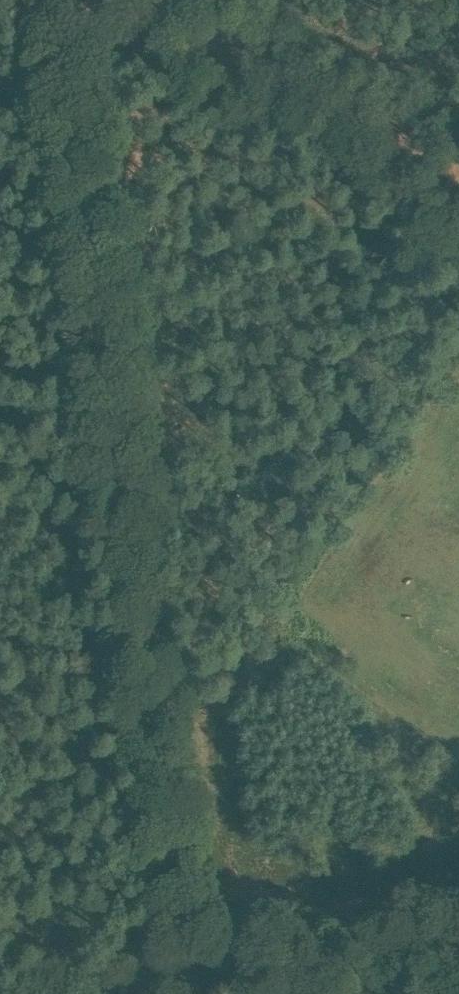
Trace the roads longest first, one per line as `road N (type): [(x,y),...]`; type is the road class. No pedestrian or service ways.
road 1 (track): [(458,187),(141,0)]

